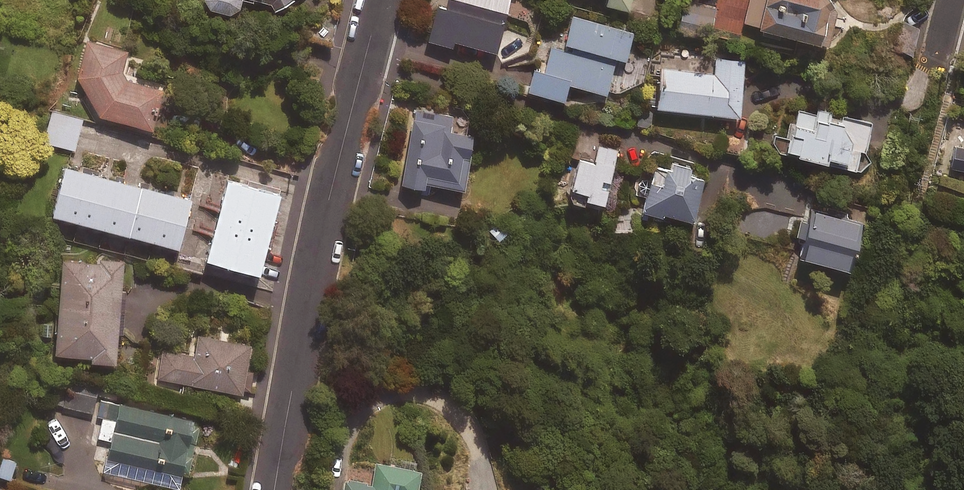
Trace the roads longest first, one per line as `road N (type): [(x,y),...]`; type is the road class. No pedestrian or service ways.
road 1 (residential): [(376,0),(276,489)]

